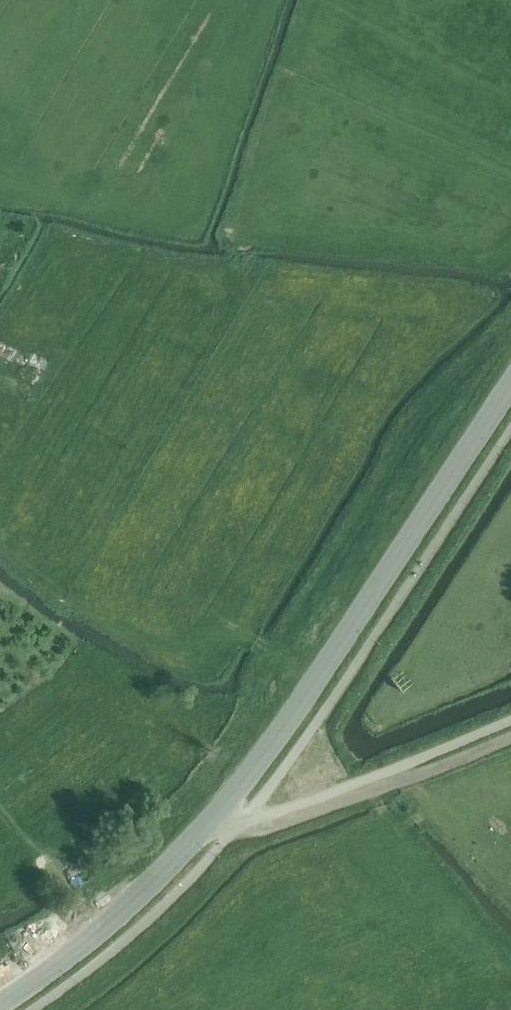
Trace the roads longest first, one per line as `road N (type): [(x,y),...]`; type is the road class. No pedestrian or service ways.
road 1 (unclassified): [(224,814),(510,390)]
road 2 (unclassified): [(0,1006),(88,946),(224,814)]
road 3 (track): [(510,742),(264,827),(241,824)]

